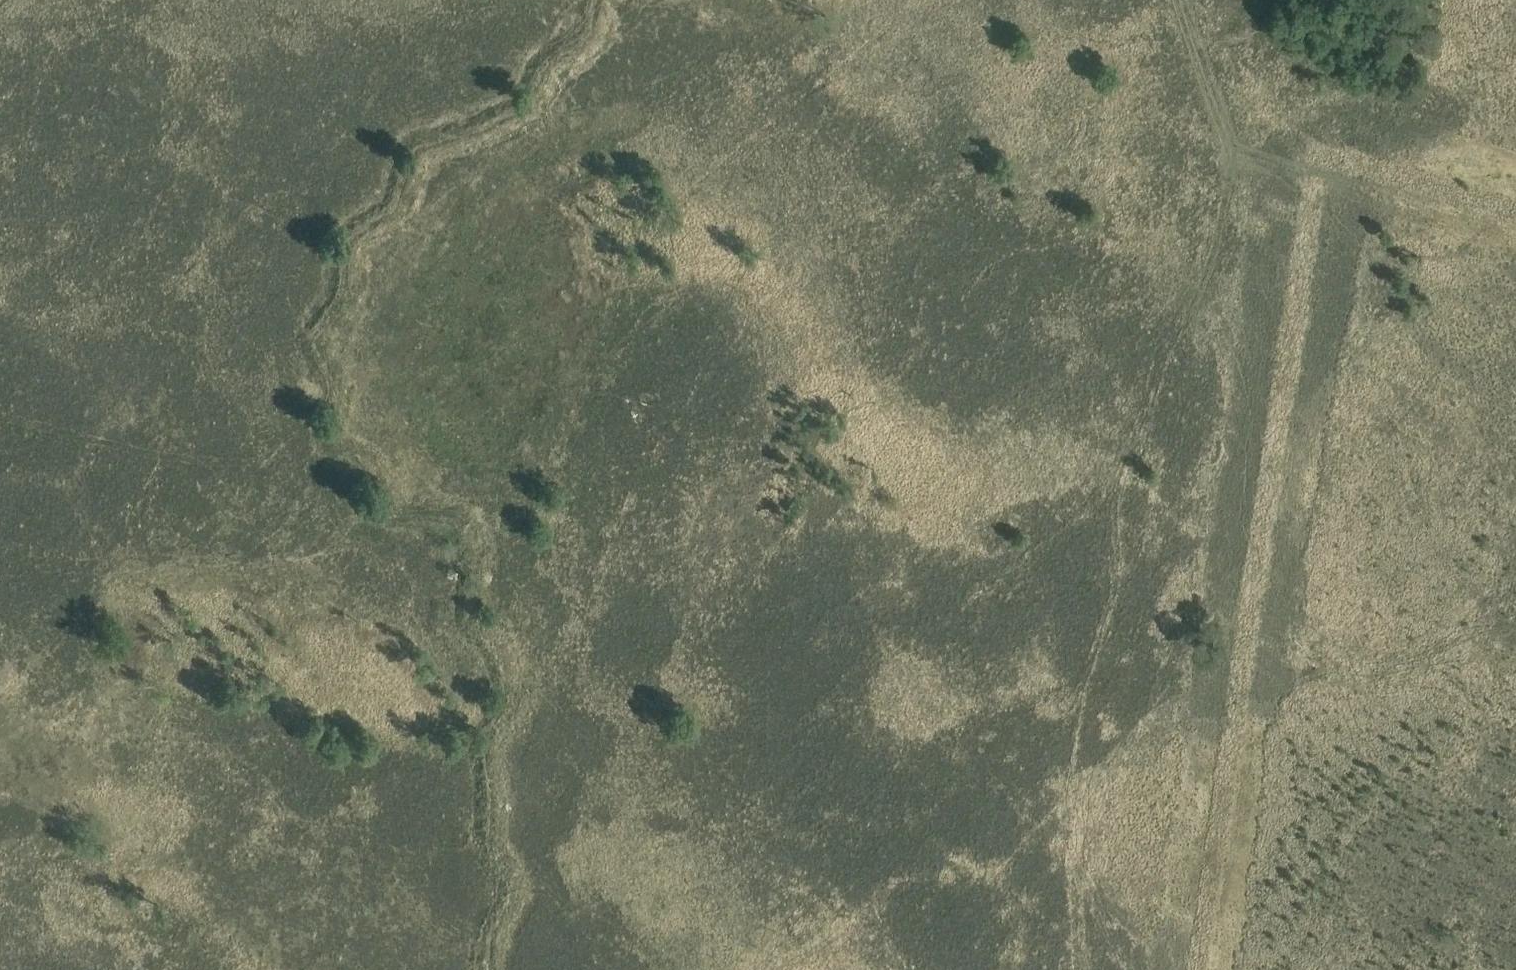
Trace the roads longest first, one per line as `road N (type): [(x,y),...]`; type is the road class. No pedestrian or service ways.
road 1 (track): [(1178,0),(1227,139)]

